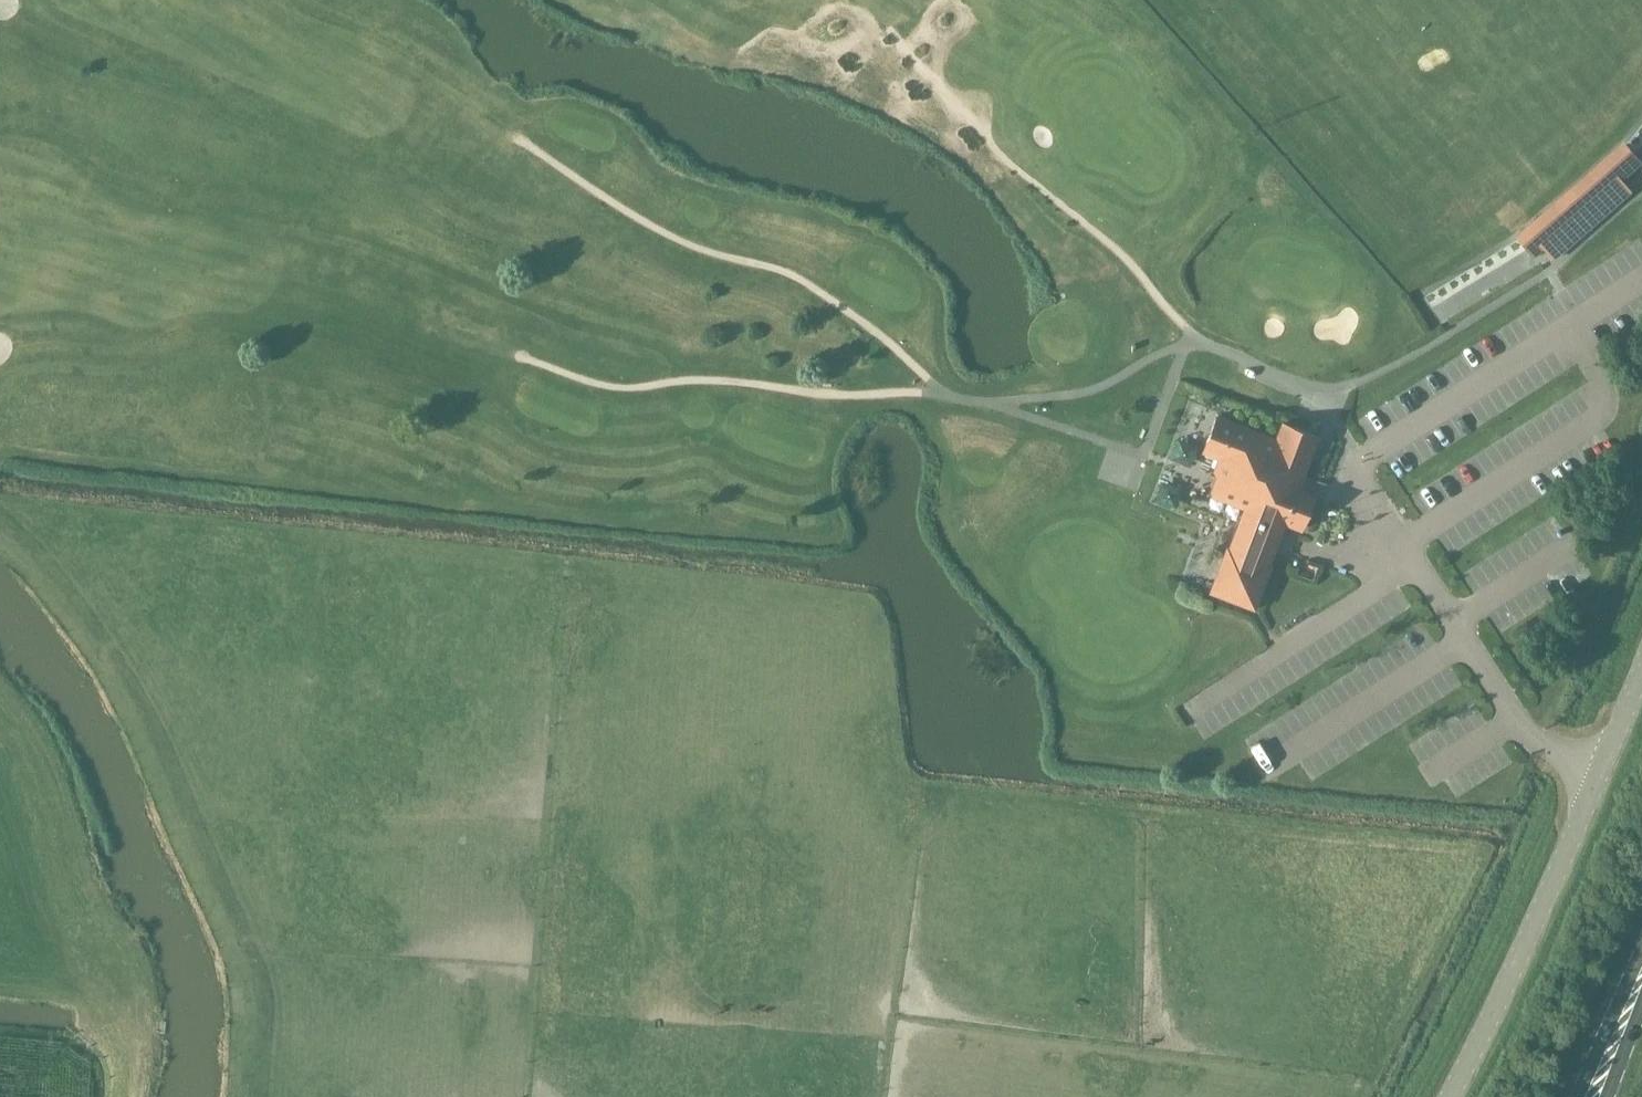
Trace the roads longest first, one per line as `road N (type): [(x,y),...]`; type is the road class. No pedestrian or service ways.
road 1 (tertiary): [(1455,1096),(1641,661)]
road 2 (primary): [(1590,1096),(1641,977)]

